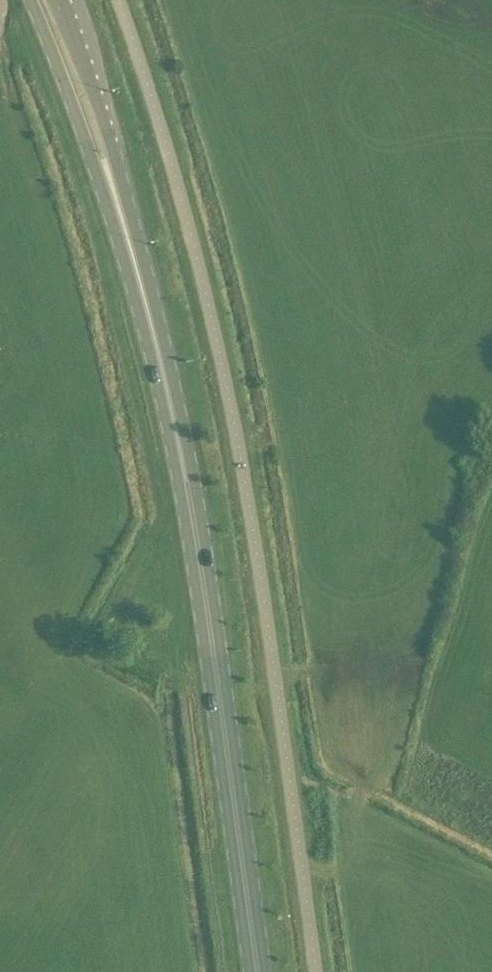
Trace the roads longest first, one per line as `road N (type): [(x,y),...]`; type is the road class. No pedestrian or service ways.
road 1 (unclassified): [(314,971),(257,567),(210,309),(175,163),(119,0)]
road 2 (primary): [(258,971),(181,456),(116,200)]
road 3 (primary): [(28,0),(116,200)]
road 4 (primary): [(116,200),(62,0)]

